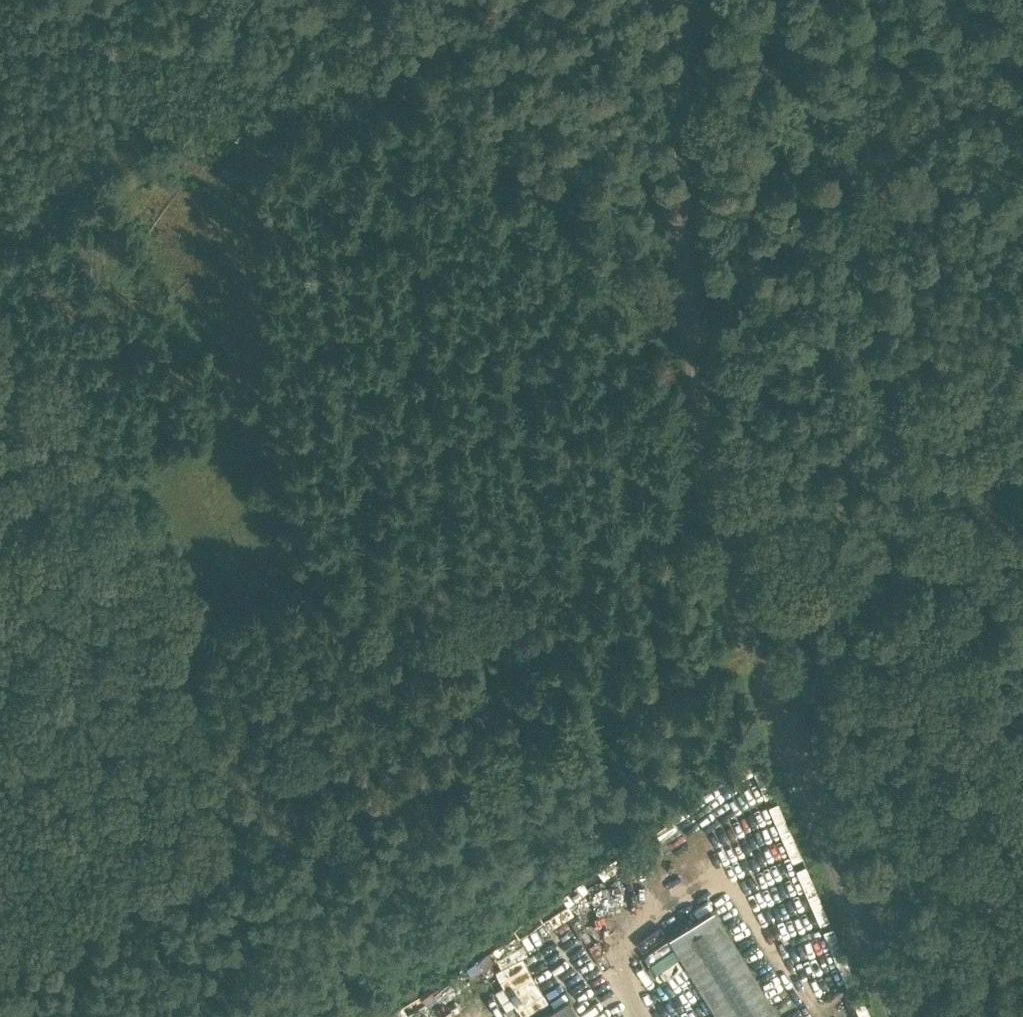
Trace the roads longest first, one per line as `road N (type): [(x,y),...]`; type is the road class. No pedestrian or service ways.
road 1 (track): [(1022,755),(949,576),(709,664),(0,950)]

